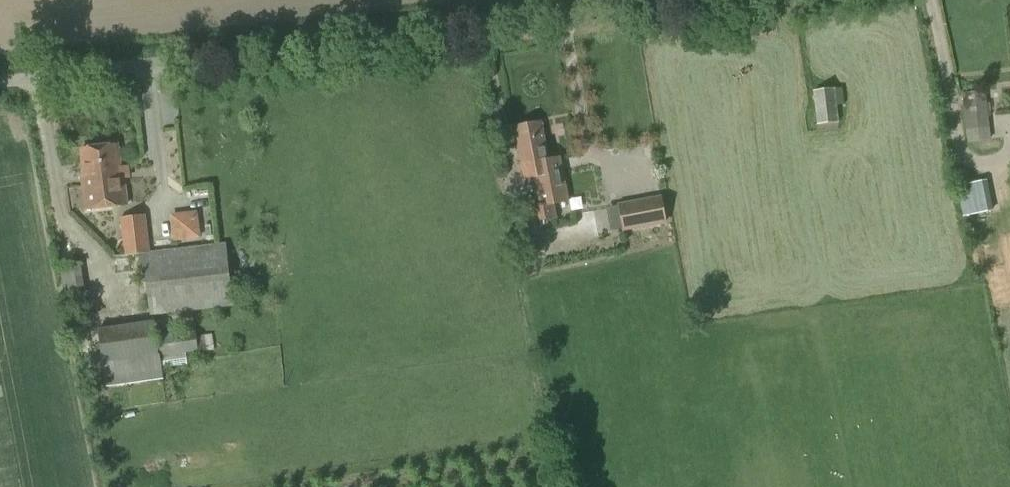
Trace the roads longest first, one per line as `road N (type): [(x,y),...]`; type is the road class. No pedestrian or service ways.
road 1 (unclassified): [(0,78),(667,0)]

